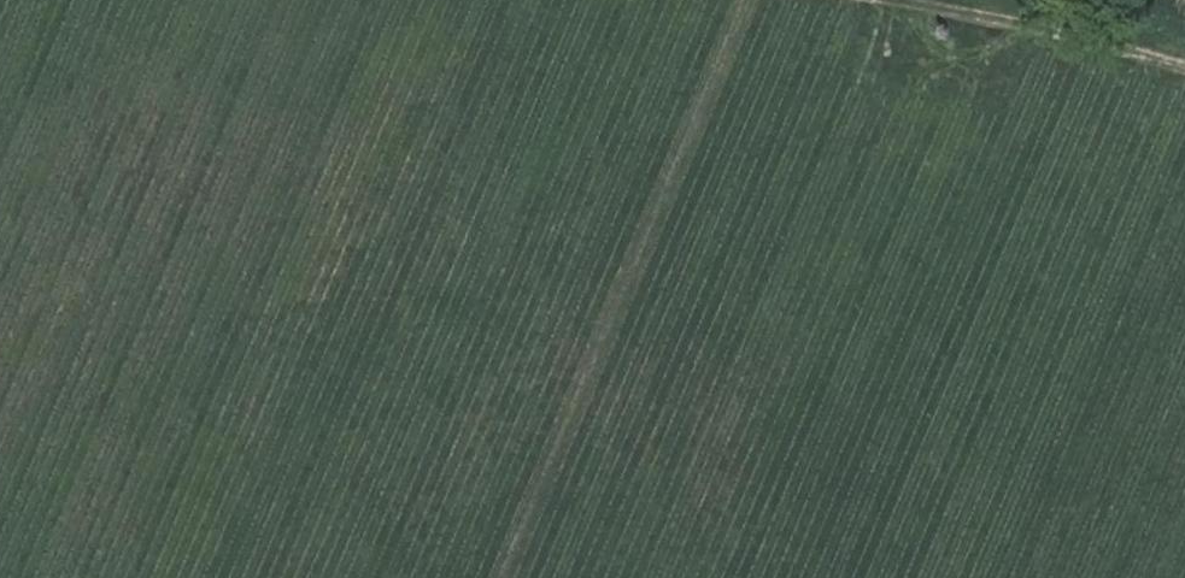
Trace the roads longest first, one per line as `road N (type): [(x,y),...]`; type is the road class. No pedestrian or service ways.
road 1 (track): [(904,0),(1184,67)]

